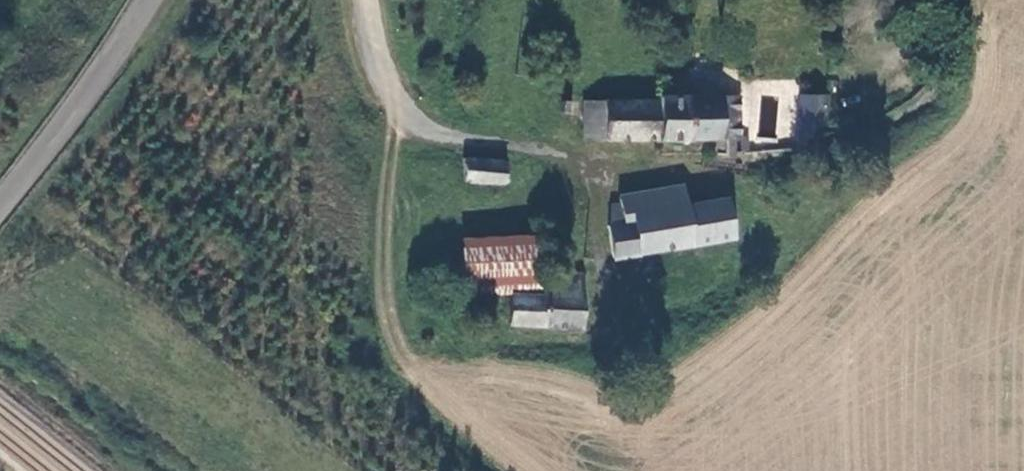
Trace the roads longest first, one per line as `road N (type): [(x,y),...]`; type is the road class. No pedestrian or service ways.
road 1 (track): [(529,140),(728,172),(854,148),(935,110),(944,18),(937,0)]
road 2 (unclassified): [(150,0),(0,203)]
road 3 (track): [(226,470),(29,323)]

